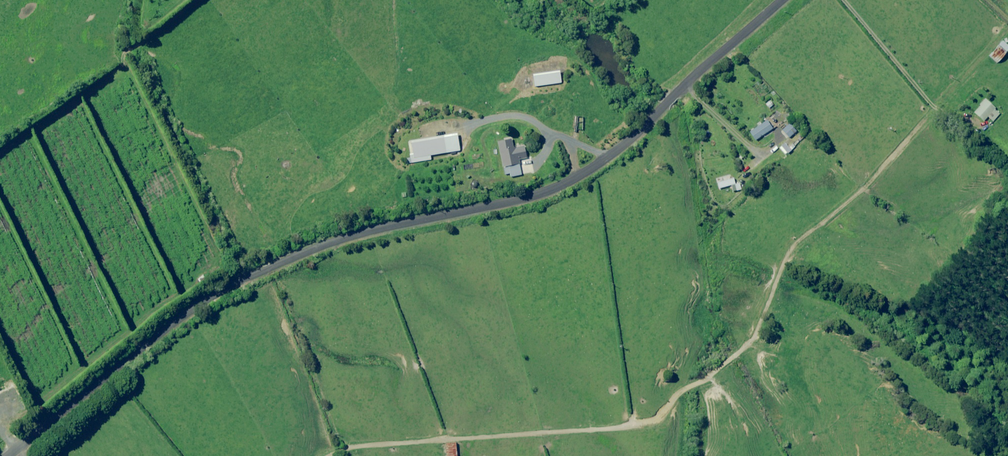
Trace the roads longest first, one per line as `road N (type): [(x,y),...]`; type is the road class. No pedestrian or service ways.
road 1 (unclassified): [(784,0),(580,175),(525,199),(369,233),(249,277),(187,314),(11,455)]
road 2 (track): [(945,113),(779,266),(756,332),(646,426),(332,455)]

